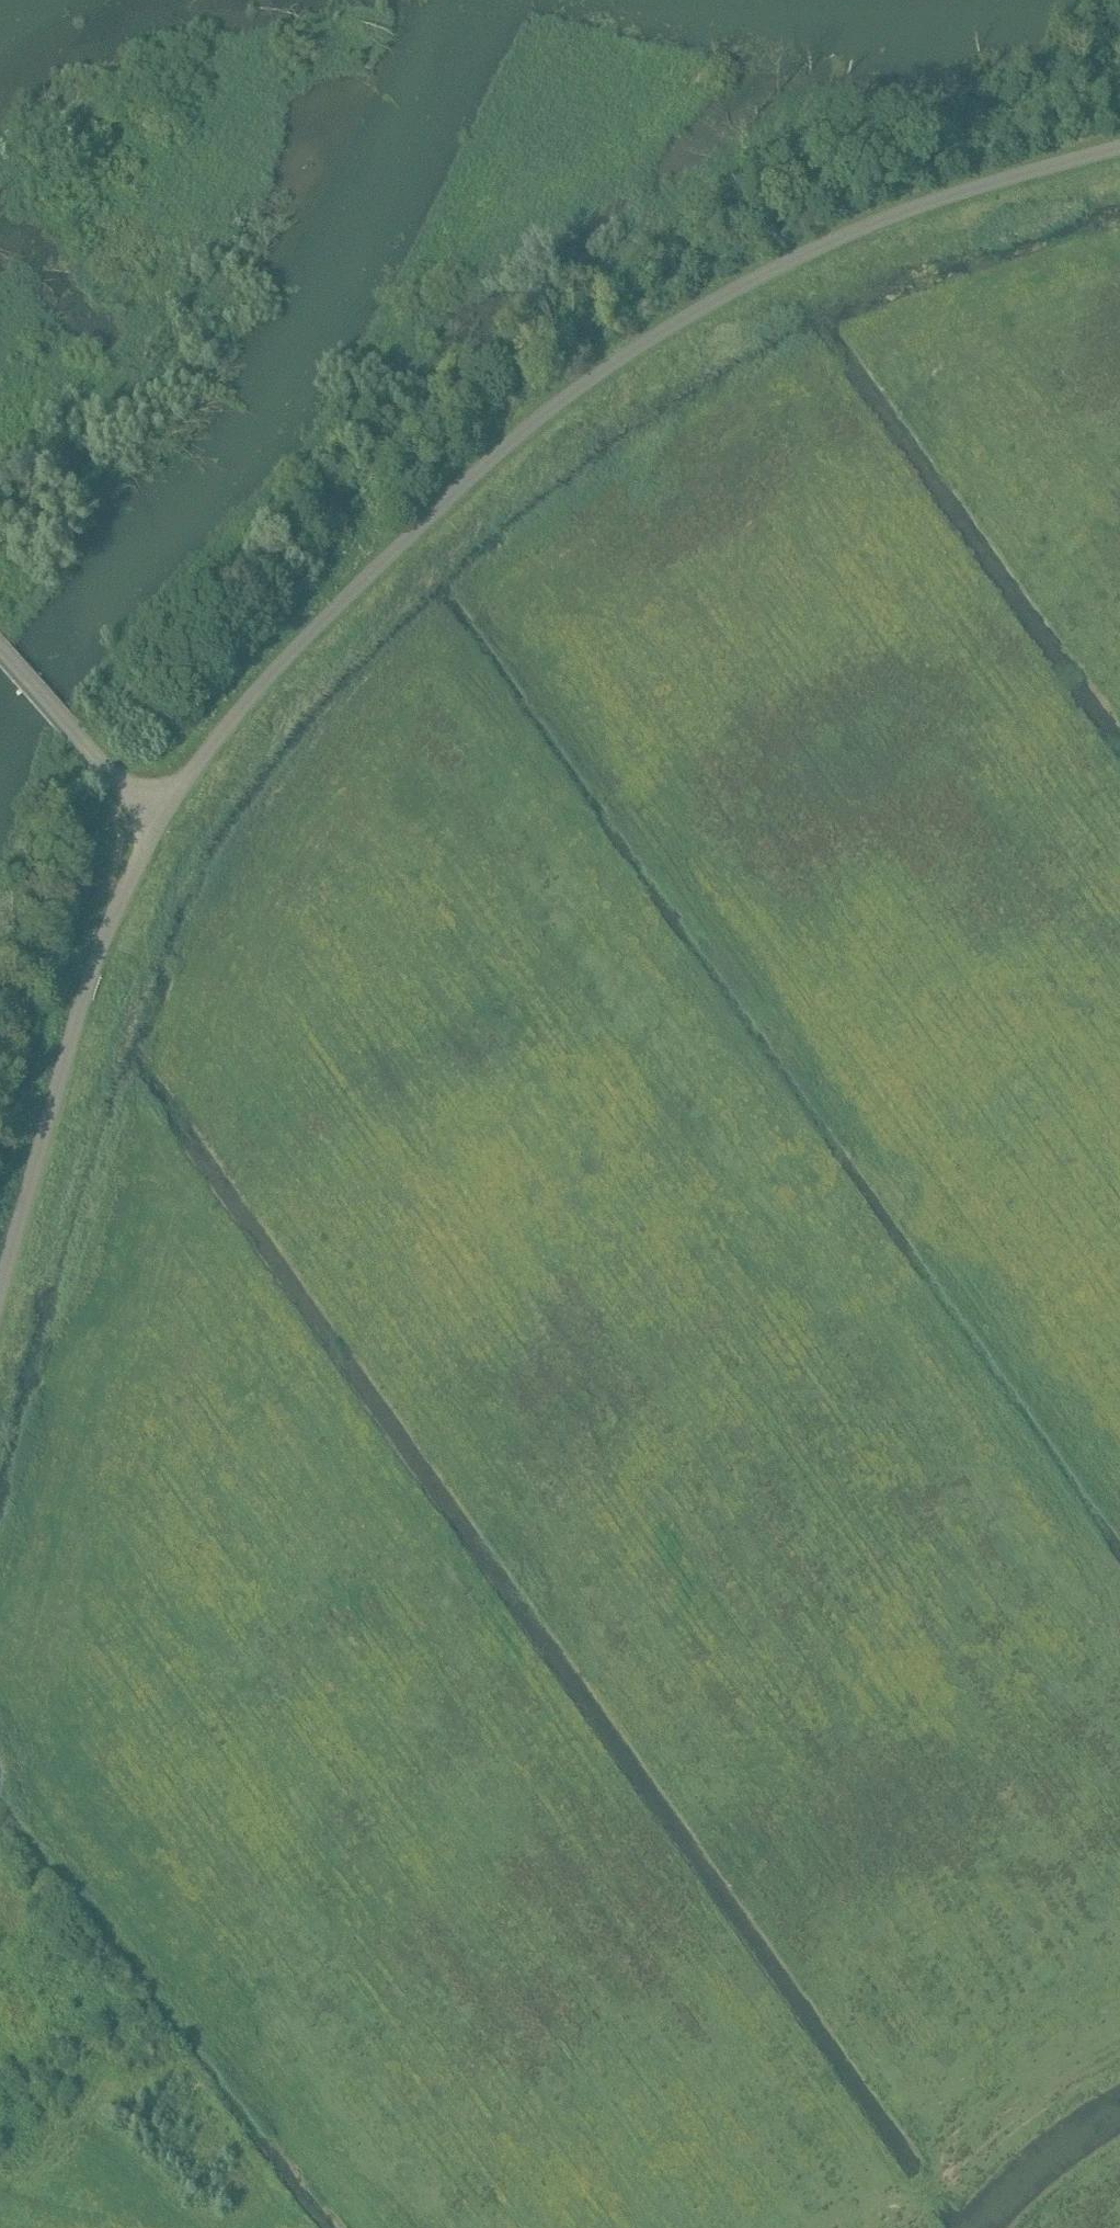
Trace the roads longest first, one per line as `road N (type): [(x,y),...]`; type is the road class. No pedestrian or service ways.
road 1 (unclassified): [(158,812),(307,634),(416,526),(535,422),(715,296),(851,232),(988,182),(1119,147)]
road 2 (unclassified): [(0,1286),(103,941),(158,812)]
road 3 (unclassified): [(0,645),(158,812)]

